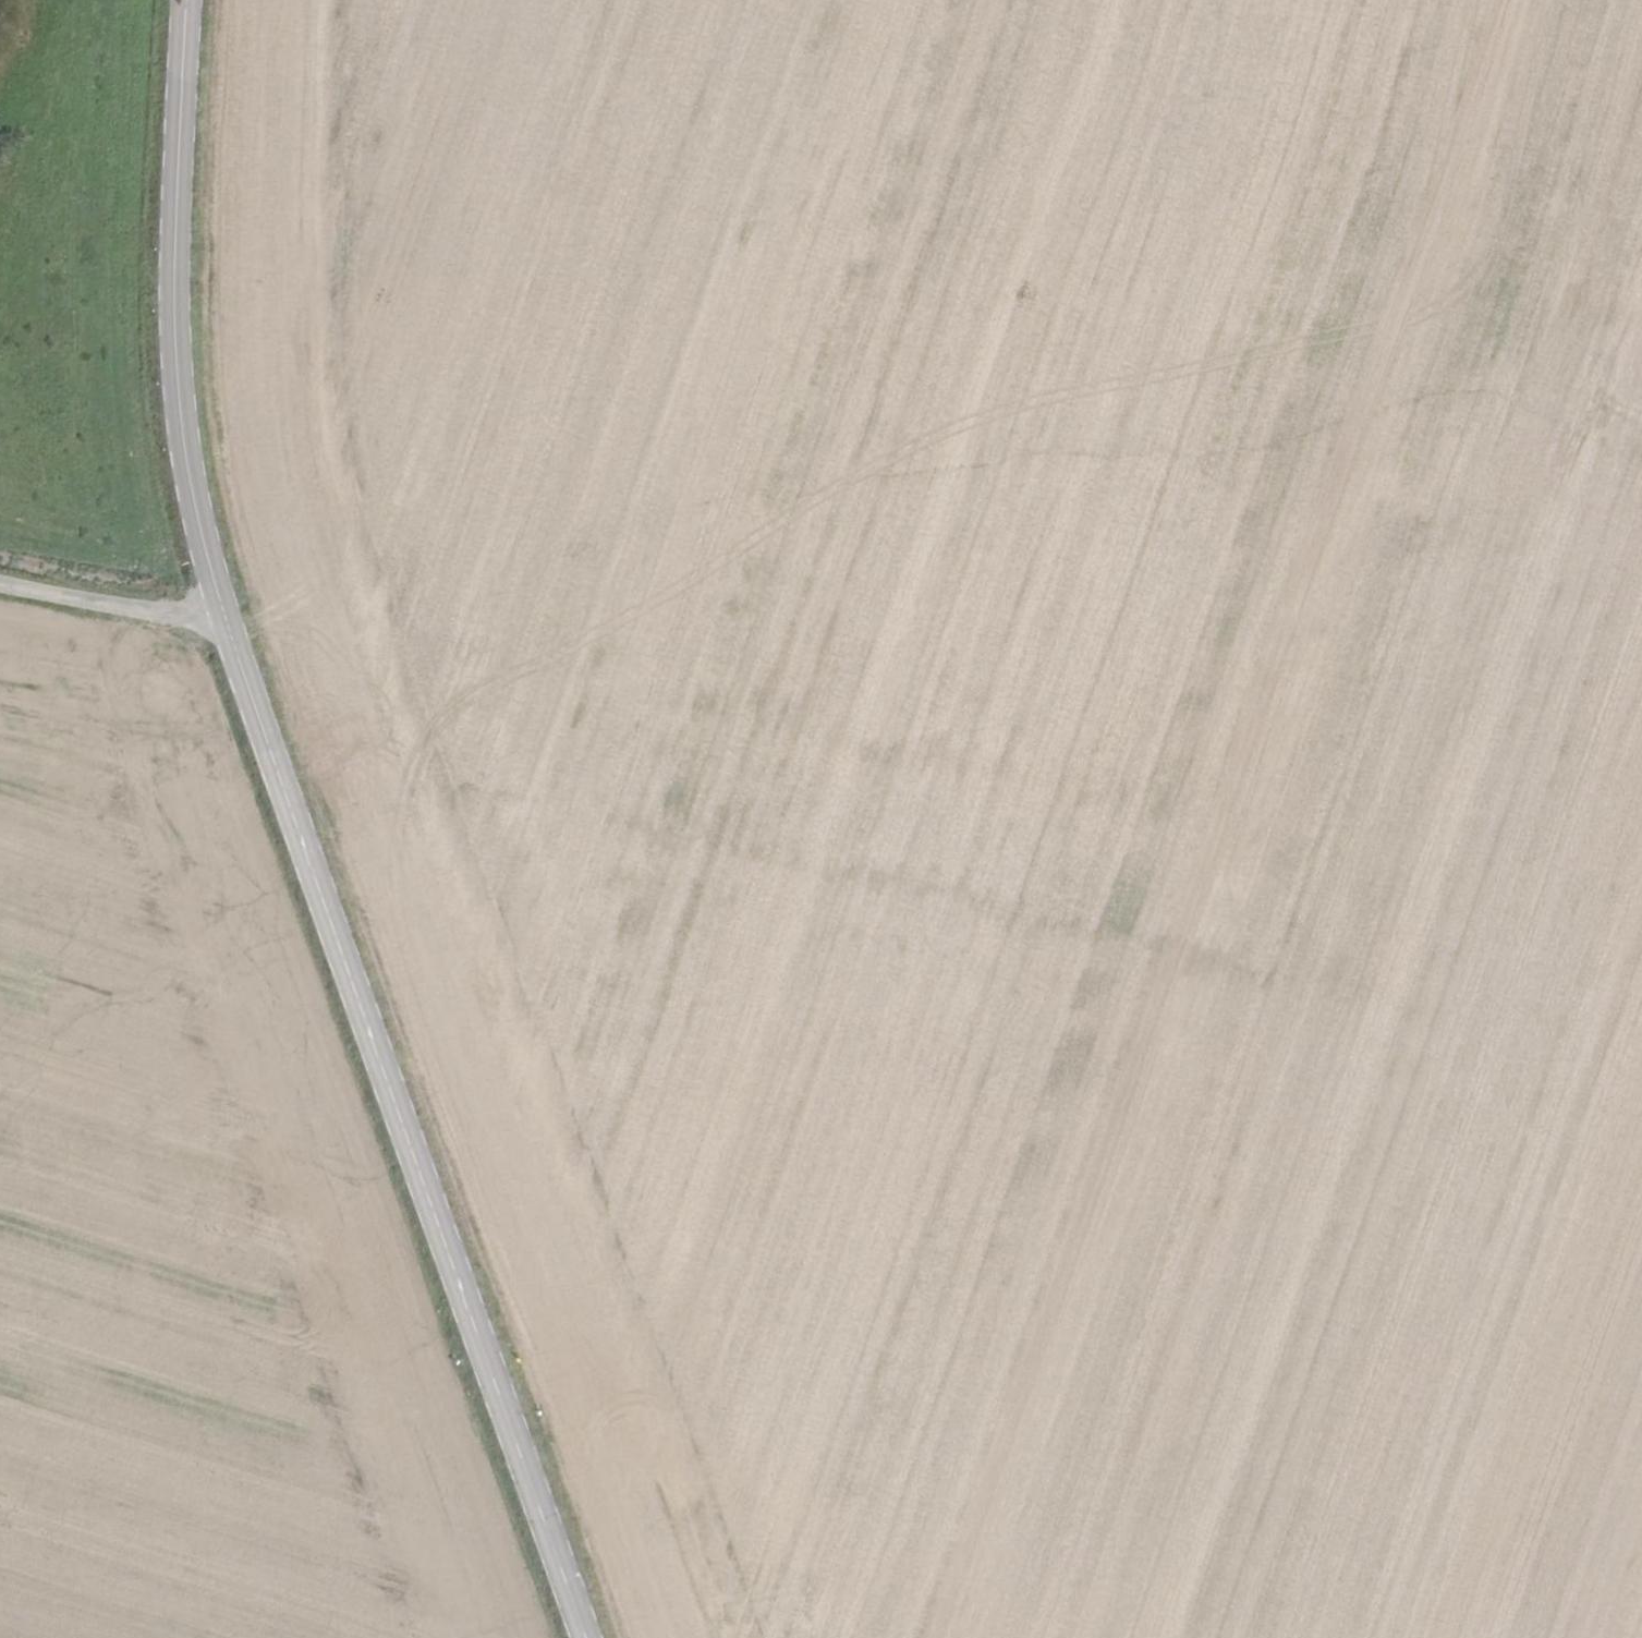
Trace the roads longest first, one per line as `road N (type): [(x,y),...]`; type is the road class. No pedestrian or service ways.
road 1 (secondary): [(180,0),(169,305),(177,466),(193,531),(215,615),(587,1637)]
road 2 (track): [(0,580),(215,615)]

